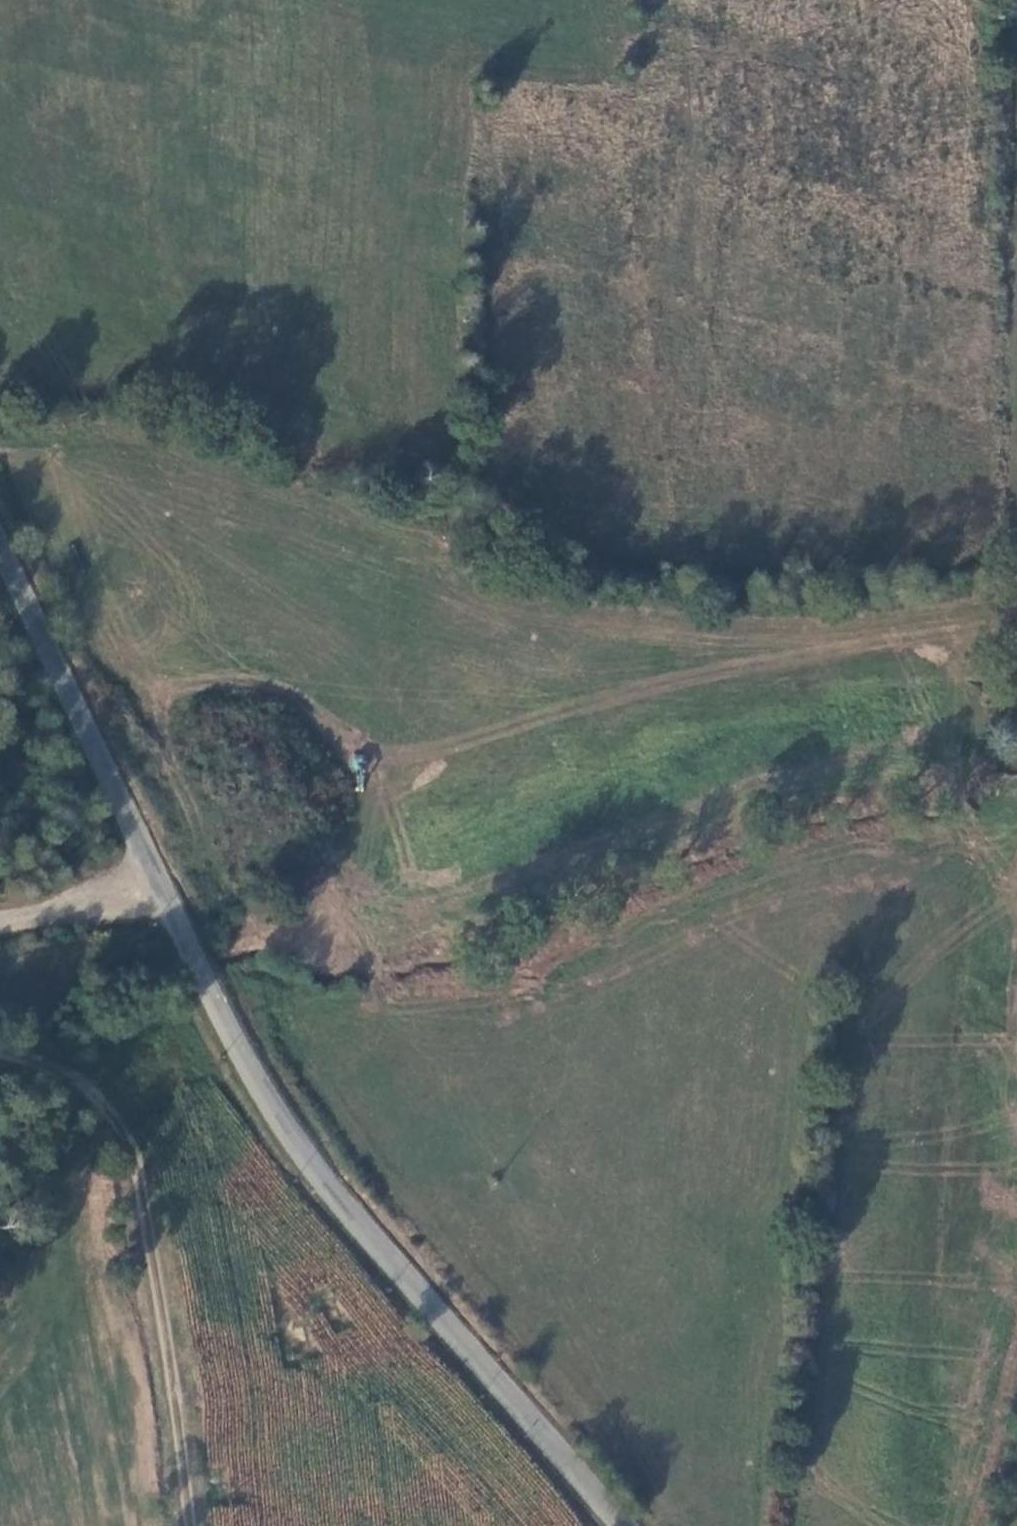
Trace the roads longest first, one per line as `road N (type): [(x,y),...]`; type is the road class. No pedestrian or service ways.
road 1 (unclassified): [(0,548),(251,1060),(335,1184),(633,1525)]
road 2 (track): [(0,1049),(94,1093),(126,1141),(149,1238),(189,1525)]

